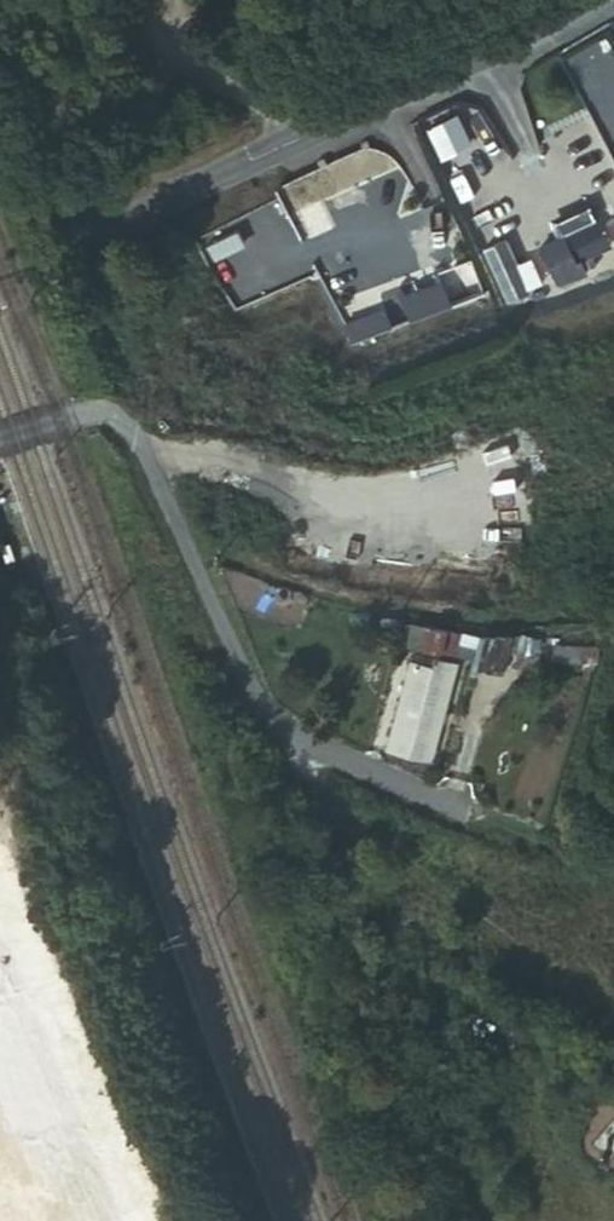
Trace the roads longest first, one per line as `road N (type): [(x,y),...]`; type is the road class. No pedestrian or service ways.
road 1 (residential): [(533,835),(374,773),(259,699),(125,412),(78,406),(0,435)]
road 2 (tertiary): [(609,0),(0,259)]
road 3 (track): [(272,708),(328,792),(397,862),(613,1006)]

